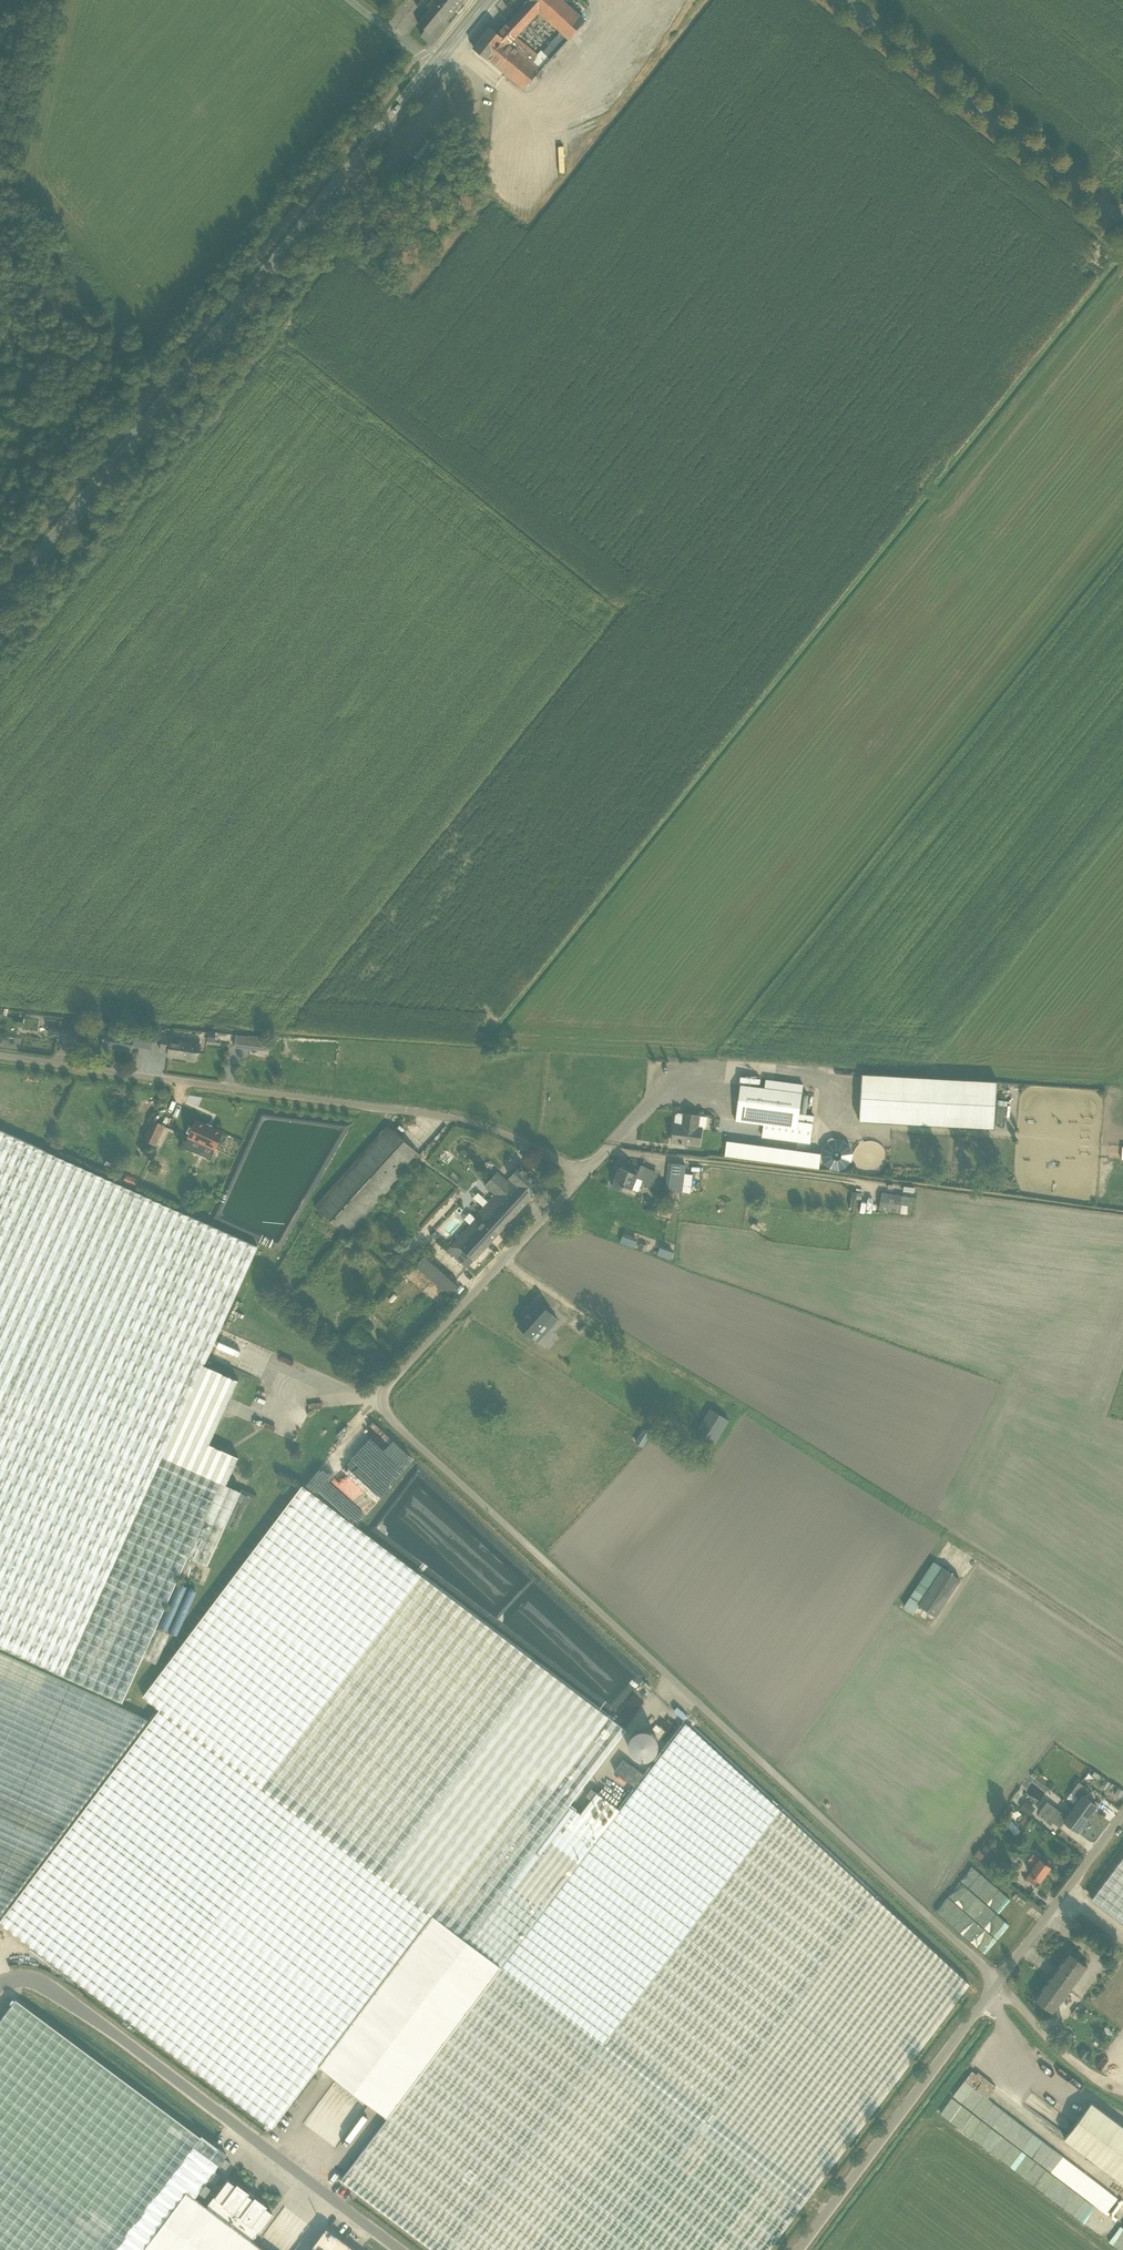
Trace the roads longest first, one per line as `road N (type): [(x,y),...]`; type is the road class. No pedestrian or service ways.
road 1 (unclassified): [(999,1982),(381,1401),(580,1178),(557,1158),(441,1115),(0,1055)]
road 2 (primary): [(0,604),(435,65)]
road 3 (unclassified): [(399,2249),(55,1989),(33,1979),(0,1986)]
road 4 (tertiary): [(843,0),(1122,223)]
road 5 (track): [(1122,272),(906,544)]
road 6 (unclassified): [(796,2249),(999,1982)]
road 7 (unclassified): [(999,1982),(1122,1816)]
road 8 (track): [(979,1561),(1122,1652)]
road 9 (unclassified): [(1122,2095),(1049,2045),(999,1982)]

